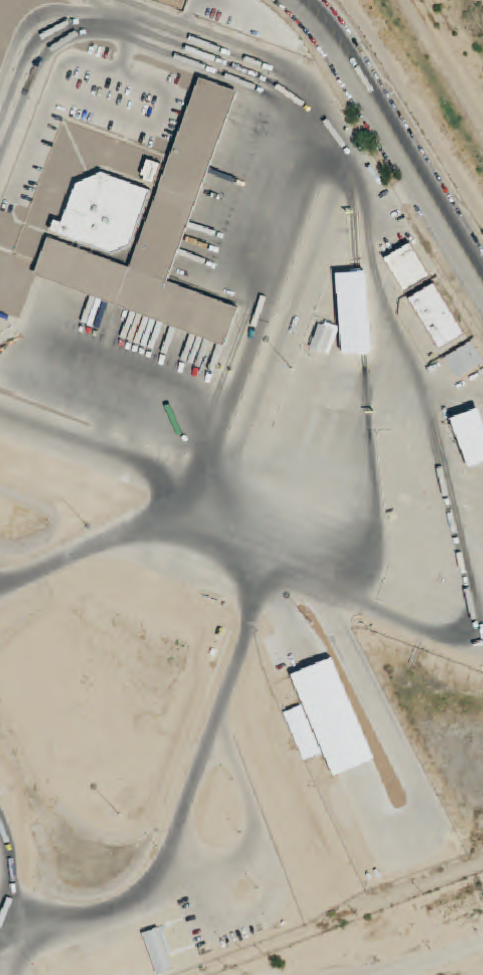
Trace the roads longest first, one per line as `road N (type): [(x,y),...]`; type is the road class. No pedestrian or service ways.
road 1 (primary): [(0,589),(187,503)]

